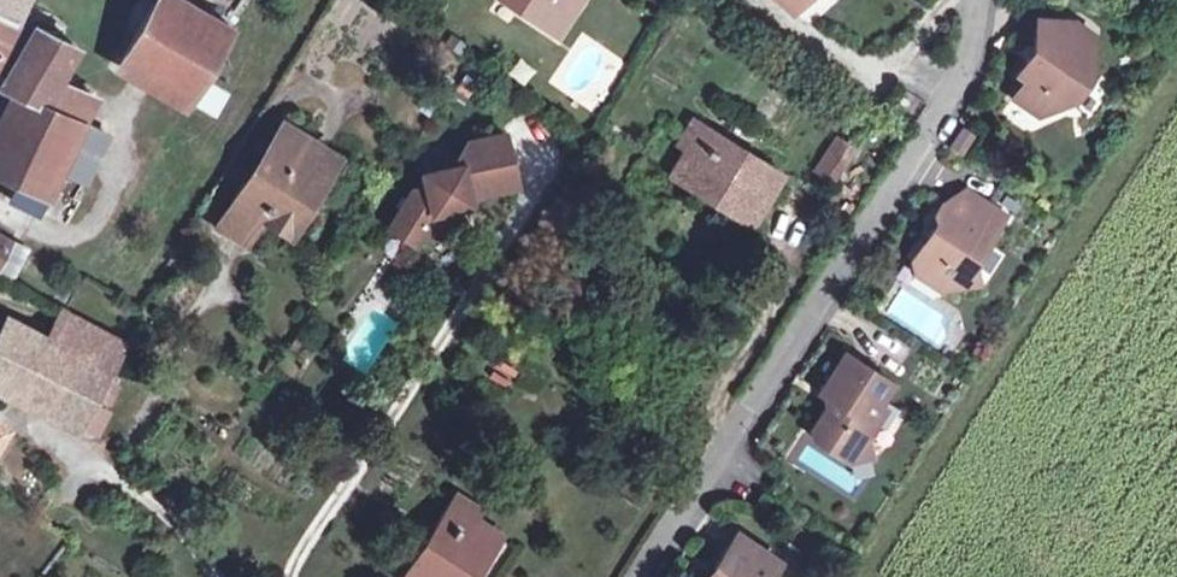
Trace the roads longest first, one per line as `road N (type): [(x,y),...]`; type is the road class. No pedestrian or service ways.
road 1 (residential): [(978,0),(967,76),(638,576)]

